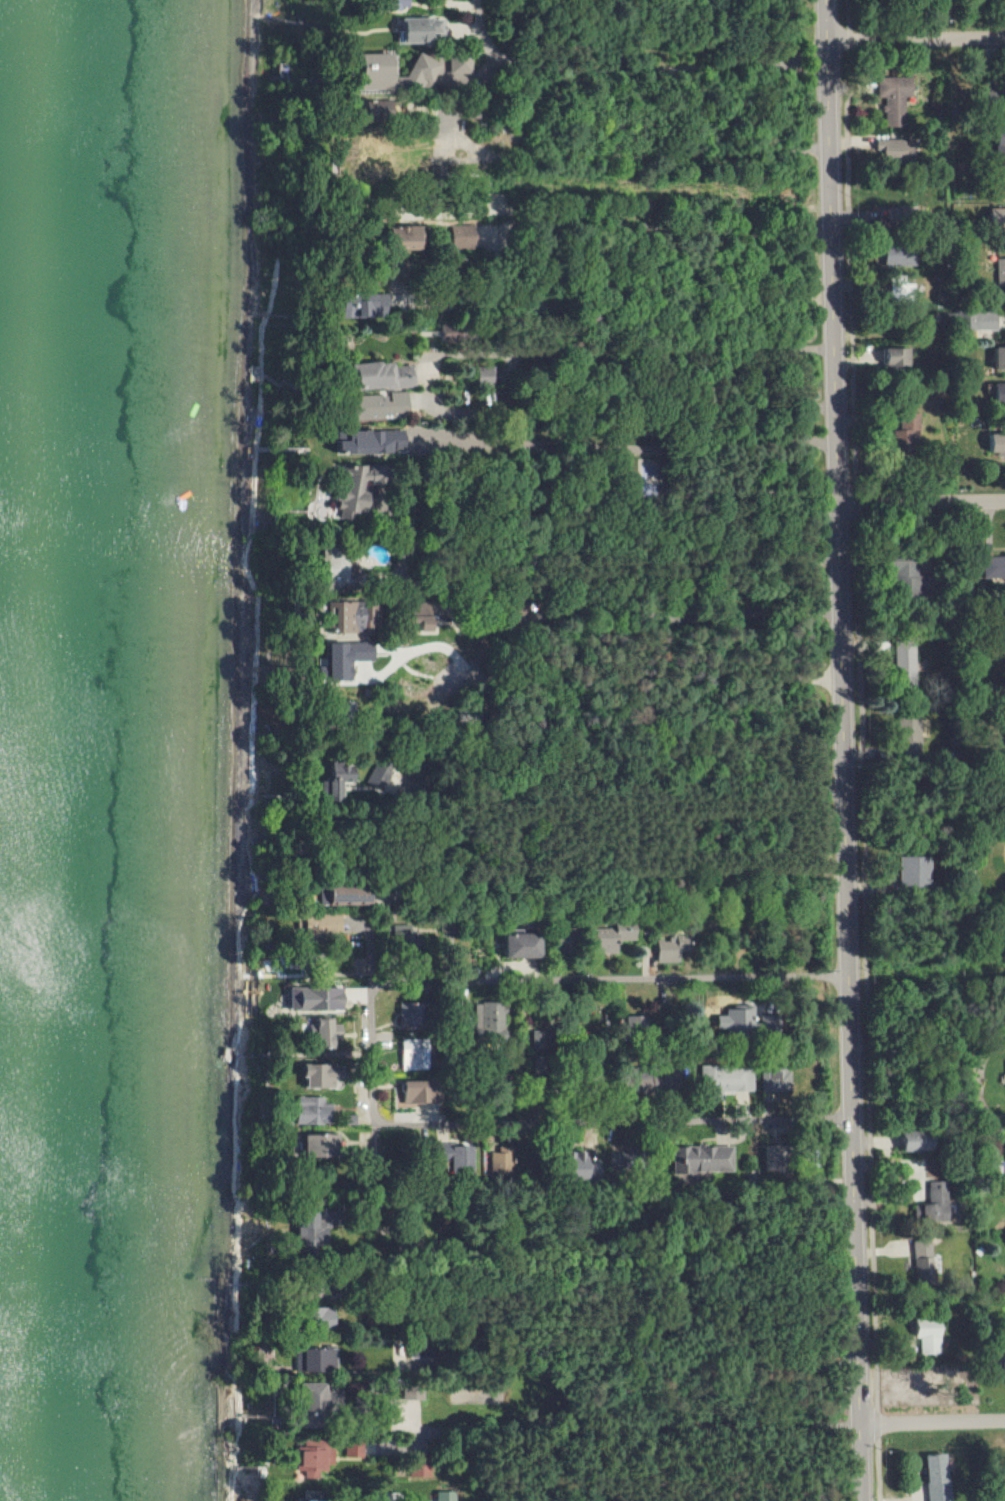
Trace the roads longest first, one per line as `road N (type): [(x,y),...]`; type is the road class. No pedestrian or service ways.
road 1 (tertiary): [(868,1500),(827,0)]
road 2 (residential): [(850,975),(388,982),(369,1003)]
road 3 (residential): [(853,1118),(385,1125)]
road 4 (residential): [(828,42),(765,53),(527,60),(484,29),(482,0)]
road 5 (residential): [(828,42),(1004,40)]
road 6 (residential): [(841,503),(1004,502)]
road 7 (residential): [(866,1425),(1004,1423)]
road 8 (residential): [(369,1003),(372,1108),(385,1125)]

